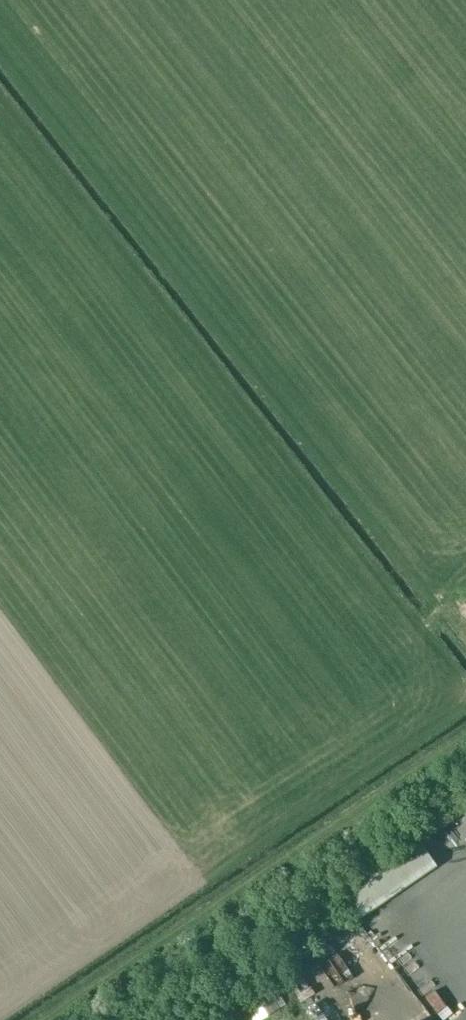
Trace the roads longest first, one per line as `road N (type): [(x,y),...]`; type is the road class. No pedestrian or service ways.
road 1 (track): [(48,1019),(465,738)]

